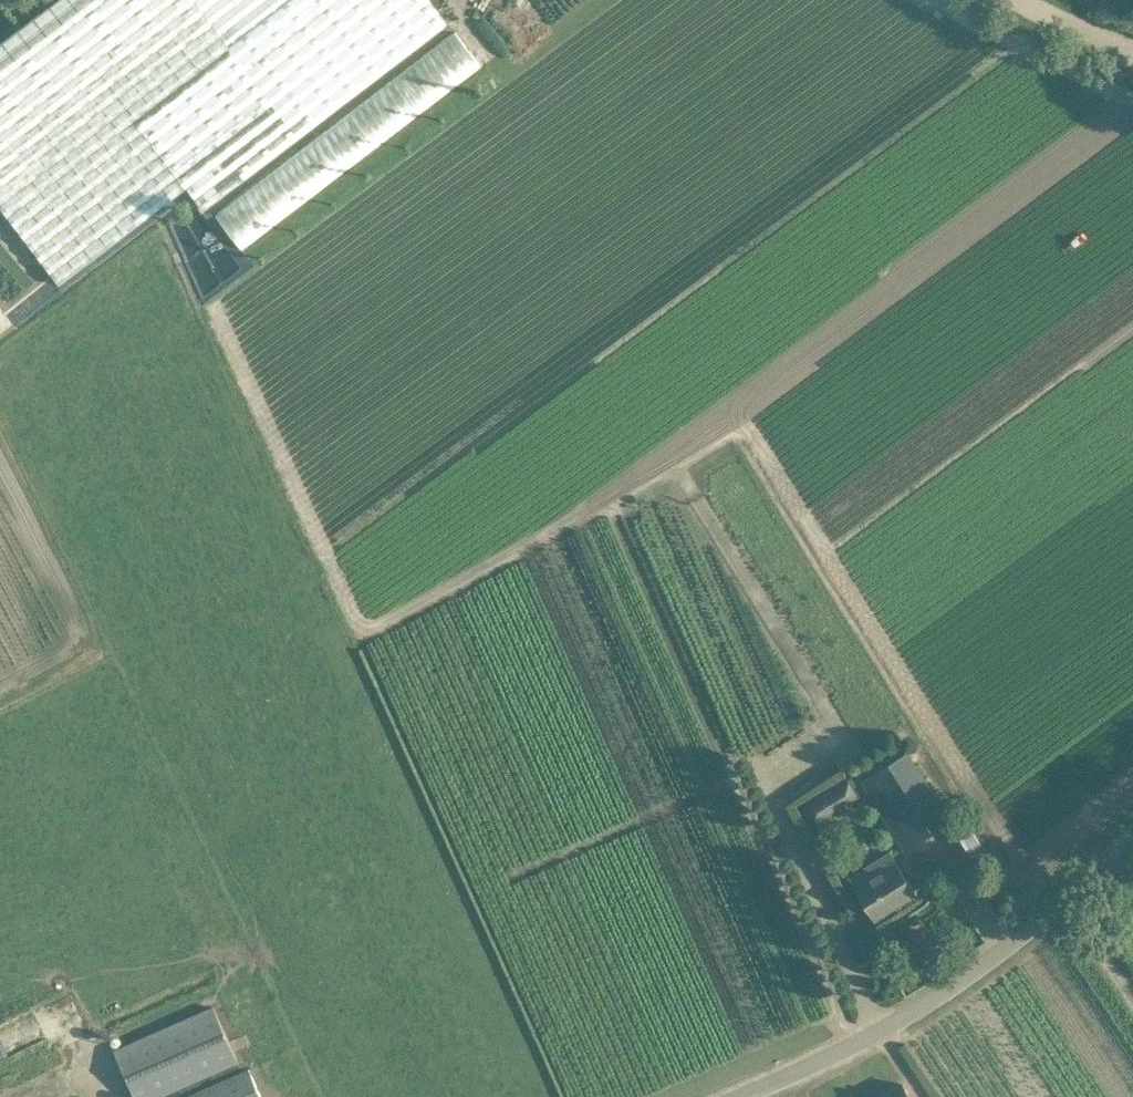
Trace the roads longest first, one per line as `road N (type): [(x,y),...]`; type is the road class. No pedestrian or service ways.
road 1 (unclassified): [(750,1096),(833,1062),(984,974),(1132,848)]
road 2 (unclassified): [(1132,63),(1010,0)]

